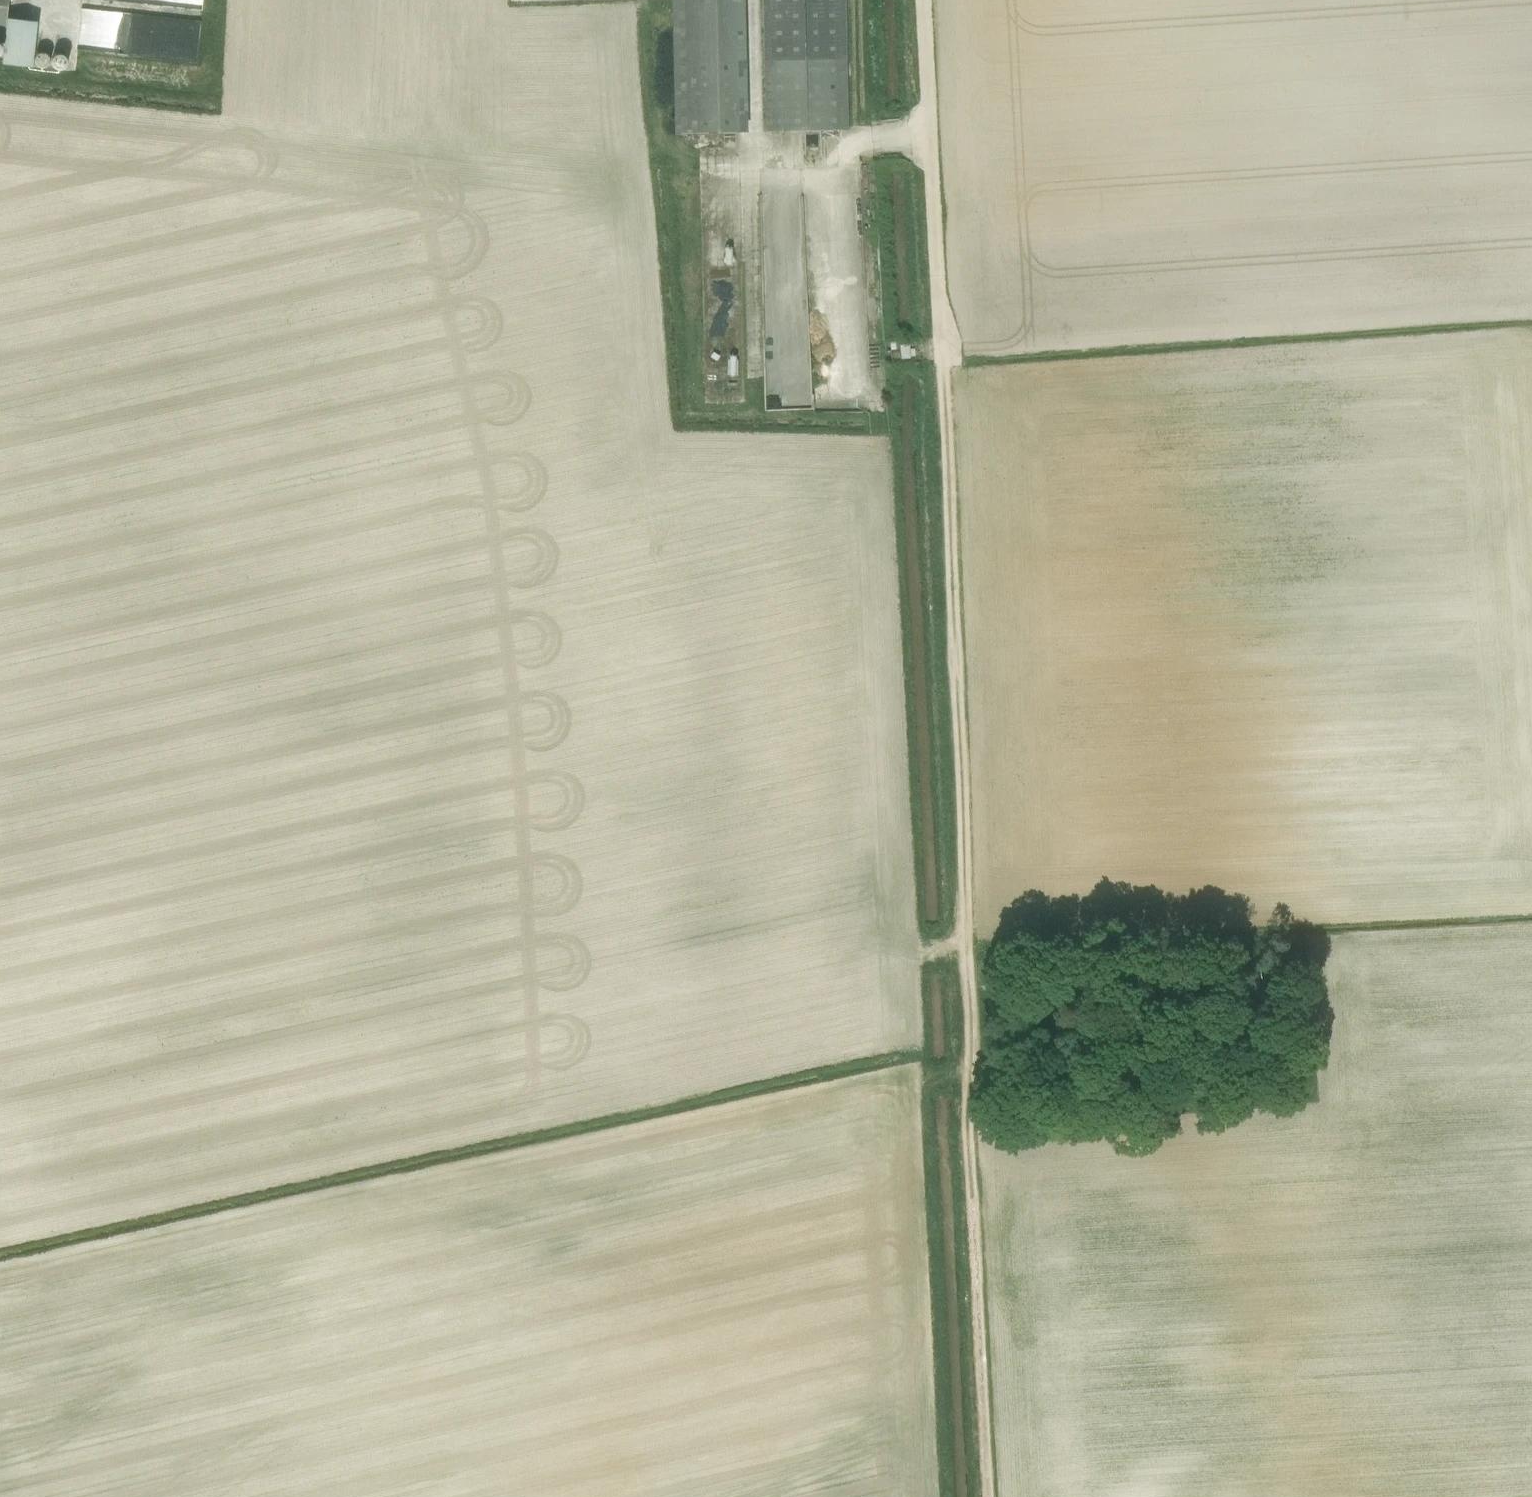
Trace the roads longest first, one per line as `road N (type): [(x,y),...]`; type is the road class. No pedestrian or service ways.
road 1 (track): [(988,1496),(969,1122),(948,933),(927,371),(942,349),(924,0)]
road 2 (track): [(31,1496),(0,1361)]

